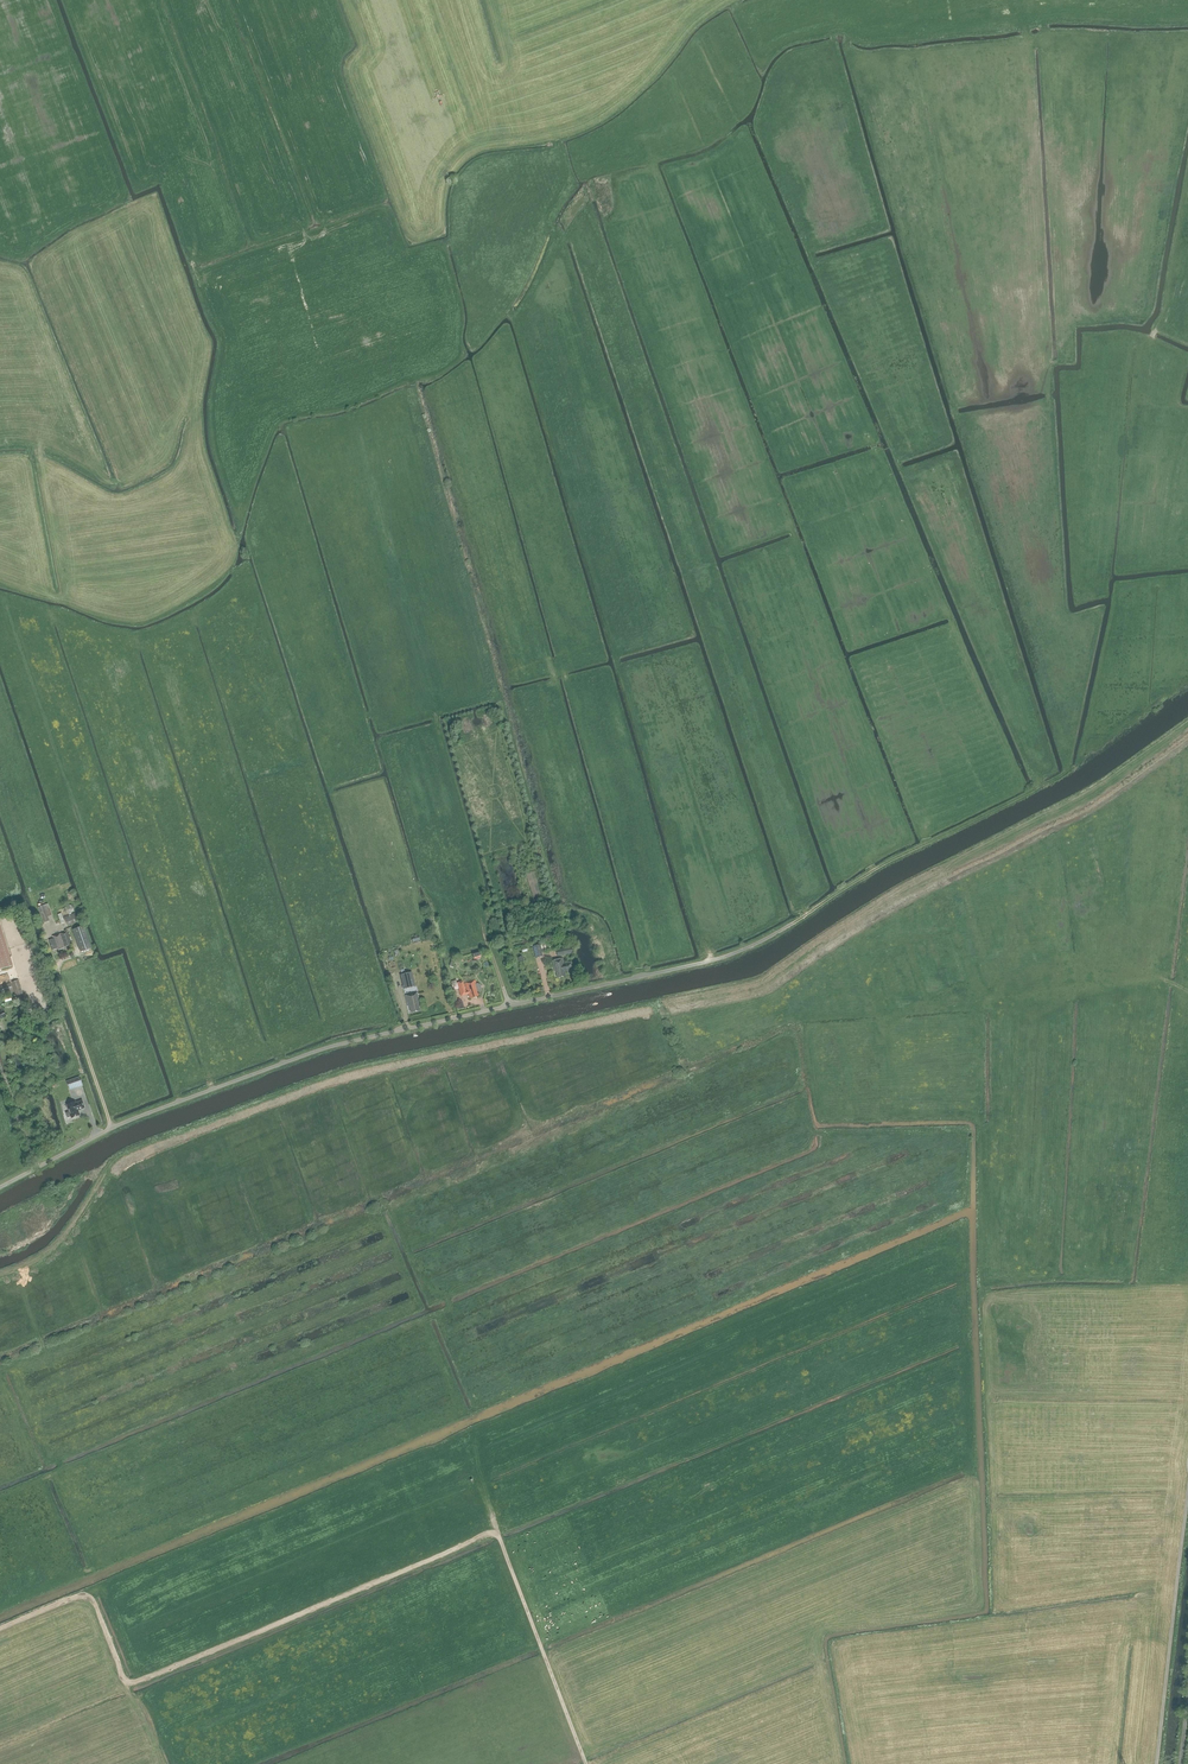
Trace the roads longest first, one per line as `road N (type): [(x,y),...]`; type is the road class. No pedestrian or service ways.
road 1 (unclassified): [(0,1187),(112,1128),(337,1044),(721,958),(793,923)]
road 2 (unclassified): [(1159,1763),(1187,1516)]

